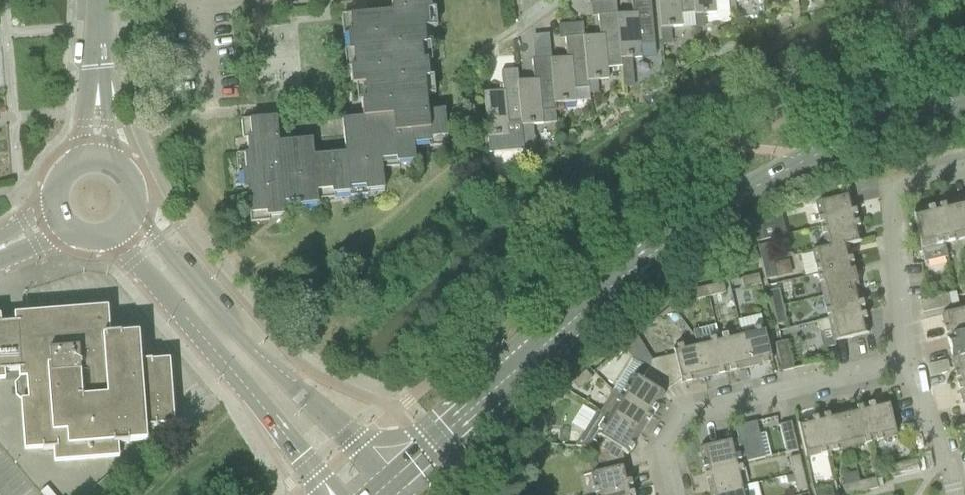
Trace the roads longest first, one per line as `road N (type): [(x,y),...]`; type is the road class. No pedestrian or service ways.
road 1 (primary): [(964,97),(777,174),(676,239),(389,490)]
road 2 (tertiary): [(389,490),(271,375),(131,214)]
road 3 (tertiary): [(113,235),(332,494)]
road 4 (residential): [(905,365),(685,418),(662,452),(672,494)]
road 5 (residential): [(964,172),(890,188),(905,365)]
road 6 (track): [(251,395),(148,494)]
road 7 (residential): [(953,494),(905,365)]
road 8 (tertiary): [(113,166),(97,32)]
road 9 (tertiary): [(97,32),(81,163)]

